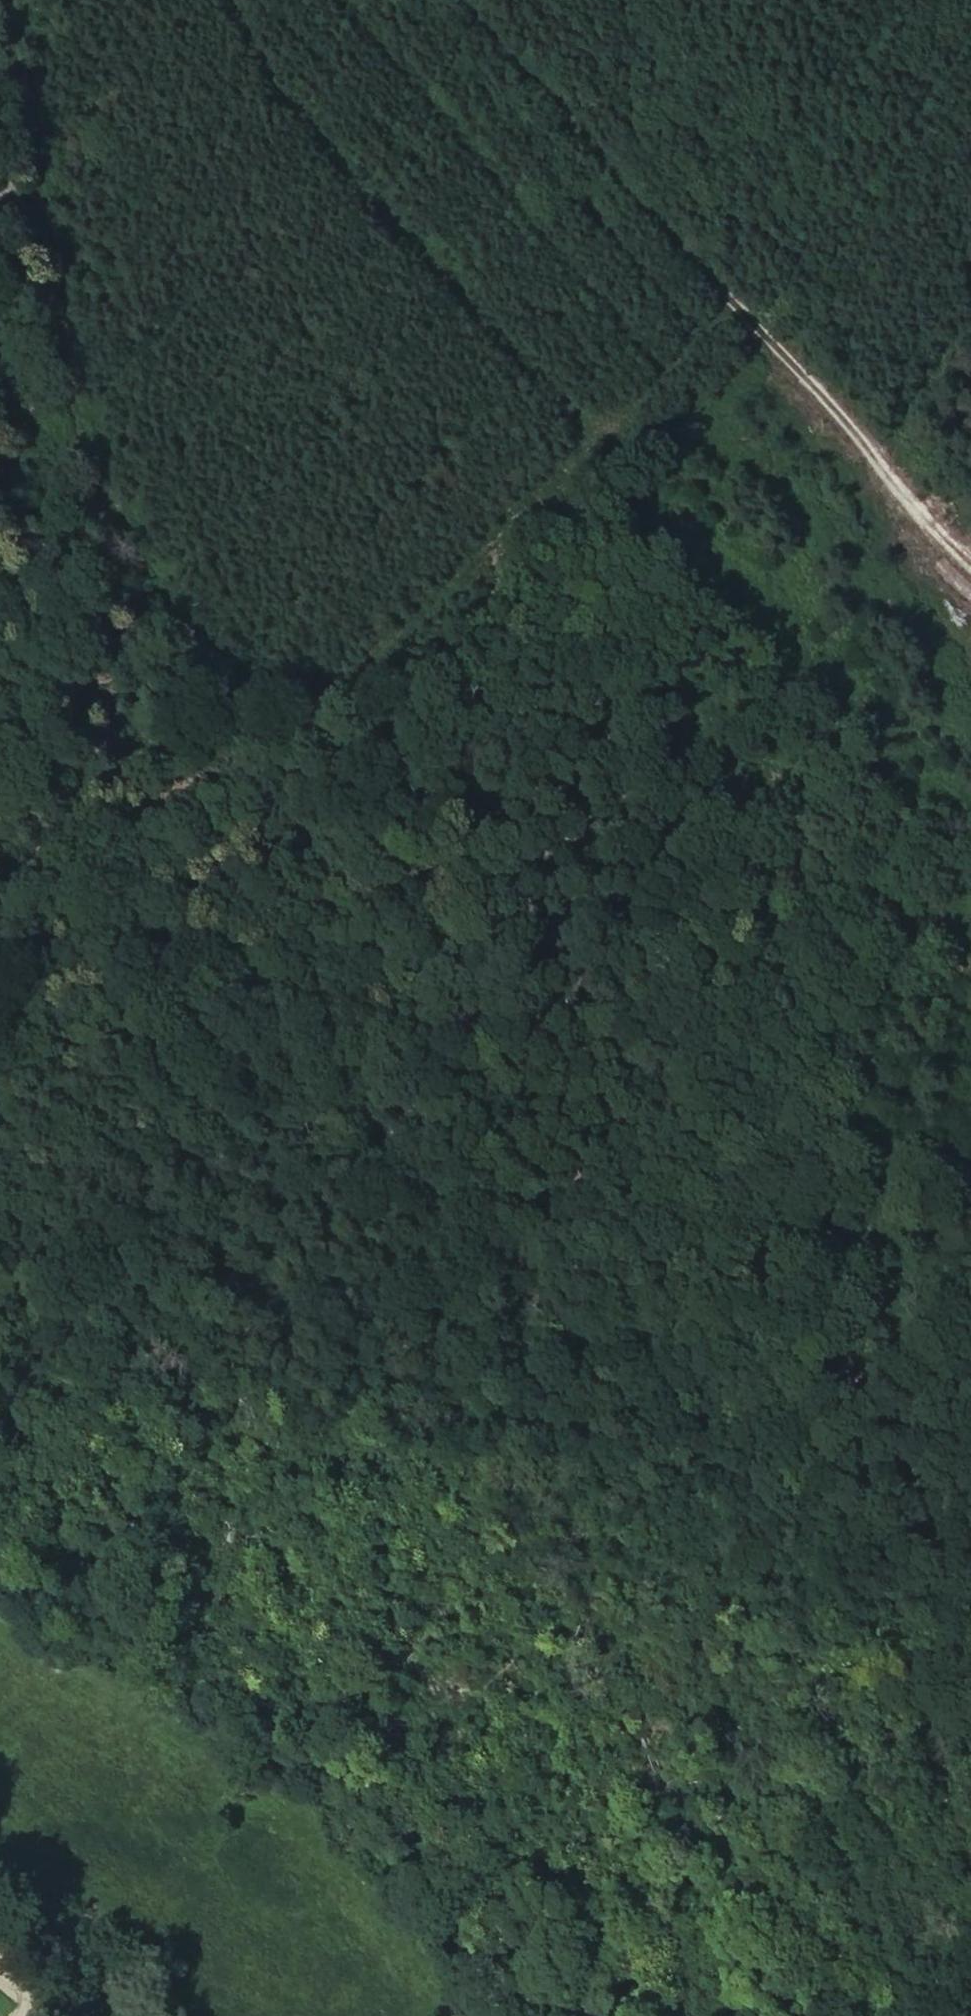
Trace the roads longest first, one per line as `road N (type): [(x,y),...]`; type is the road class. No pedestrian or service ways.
road 1 (track): [(457,0),(478,40),(723,308),(970,537)]
road 2 (track): [(970,637),(921,491)]

